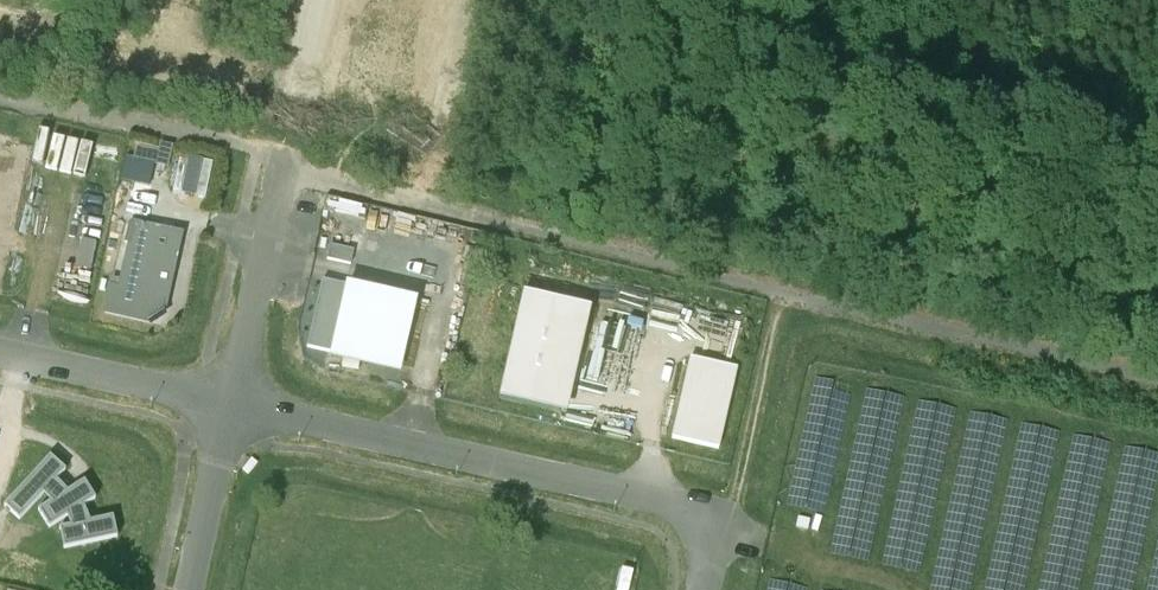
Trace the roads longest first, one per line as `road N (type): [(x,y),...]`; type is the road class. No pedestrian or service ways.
road 1 (track): [(0,98),(287,164),(778,304),(1157,389)]
road 2 (unclassified): [(232,406),(690,509),(711,526),(704,589)]
road 3 (unclassified): [(287,164),(232,406)]
road 4 (unclassified): [(0,353),(232,406)]
road 5 (track): [(778,304),(734,503),(711,526)]
road 6 (unclassified): [(189,589),(232,406)]

